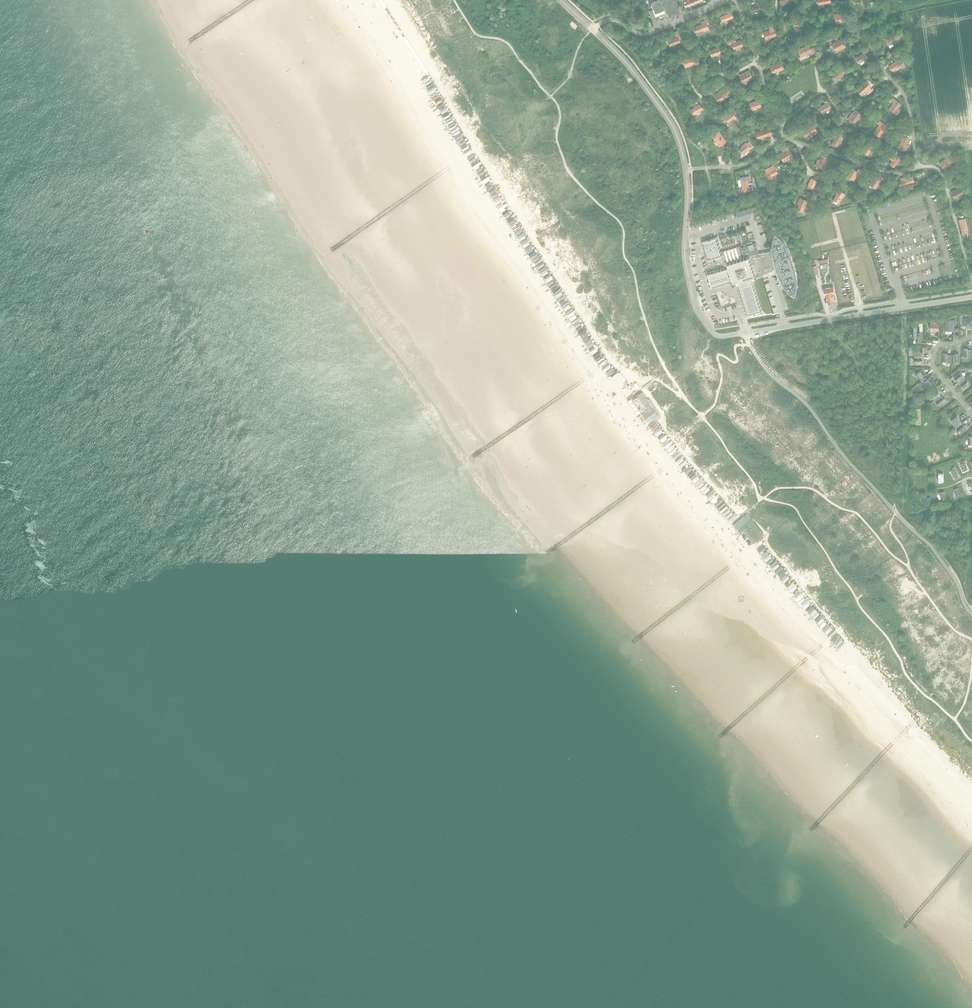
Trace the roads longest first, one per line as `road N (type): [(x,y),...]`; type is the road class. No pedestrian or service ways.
road 1 (unclassified): [(708,326),(725,336),(971,297)]
road 2 (residential): [(917,167),(907,101),(849,0)]
road 3 (unclassified): [(686,170),(663,111),(593,29)]
road 4 (unclassified): [(708,326),(686,267),(686,170)]
road 5 (residential): [(593,29),(608,19),(645,34),(727,0)]
road 6 (residential): [(971,278),(941,173),(917,167)]
road 7 (residential): [(917,167),(887,172),(800,143)]

